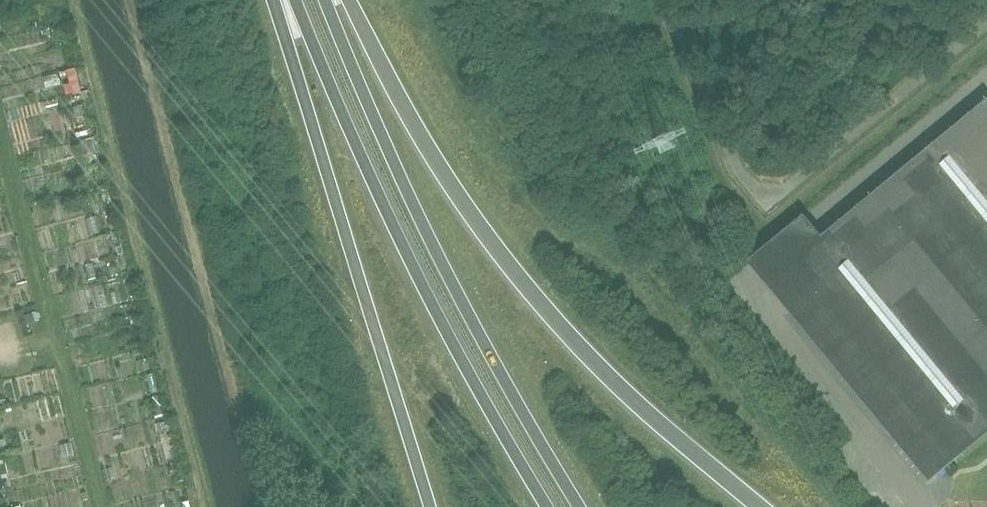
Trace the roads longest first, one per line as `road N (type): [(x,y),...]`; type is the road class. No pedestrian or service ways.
road 1 (trunk): [(752,506),(585,358),(501,262),(445,187),(347,0)]
road 2 (unclassified): [(923,506),(746,283),(986,81)]
road 3 (trunk): [(580,506),(454,288),(325,0)]
road 4 (trunk): [(297,0),(427,290),(547,506)]
road 5 (trunk): [(277,0),(431,506)]

